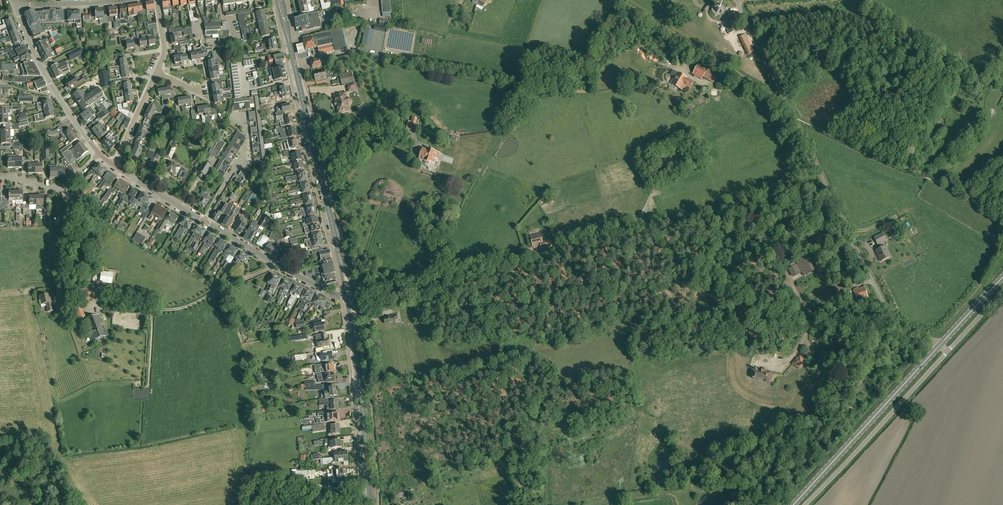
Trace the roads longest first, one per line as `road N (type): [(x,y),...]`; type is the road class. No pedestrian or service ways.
road 1 (primary): [(350,295),(279,0)]
road 2 (unclassified): [(940,346),(892,323),(788,106)]
road 3 (residential): [(350,295),(298,277),(114,167)]
road 4 (secondary): [(789,504),(940,346)]
road 5 (primary): [(371,504),(350,295)]
road 6 (unclassified): [(806,504),(948,353)]
road 7 (unclassified): [(788,106),(615,0)]
road 8 (track): [(806,340),(821,372),(815,437),(798,462),(740,504)]
road 9 (track): [(100,304),(178,309),(272,263)]
road 10 (residential): [(100,154),(55,93),(17,8)]
road 11 (track): [(100,304),(62,290),(68,186)]

